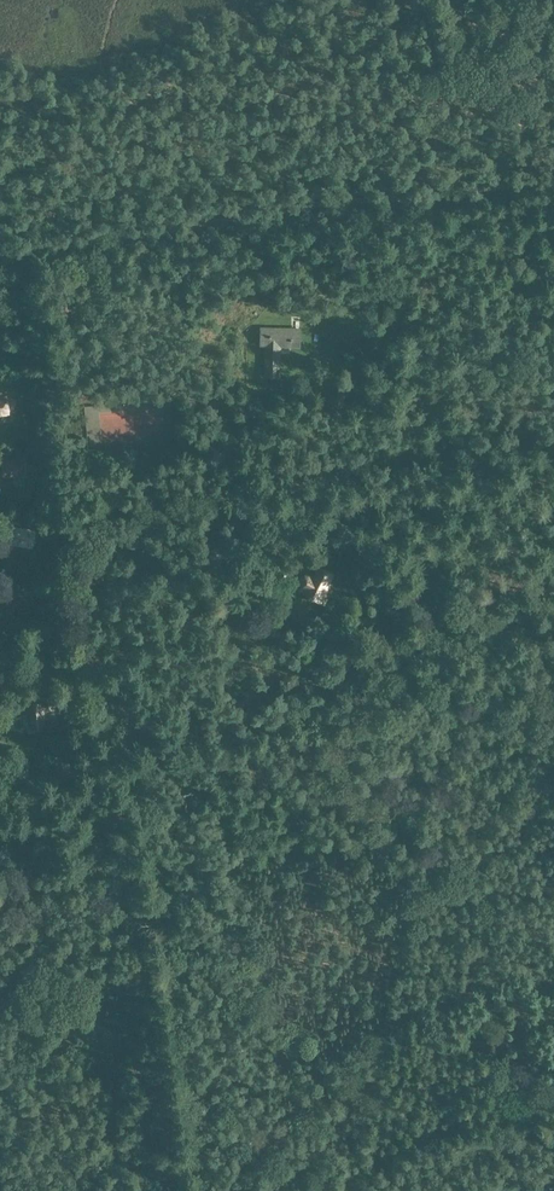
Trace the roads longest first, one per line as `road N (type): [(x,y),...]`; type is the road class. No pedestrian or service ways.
road 1 (unclassified): [(553,178),(0,255)]

